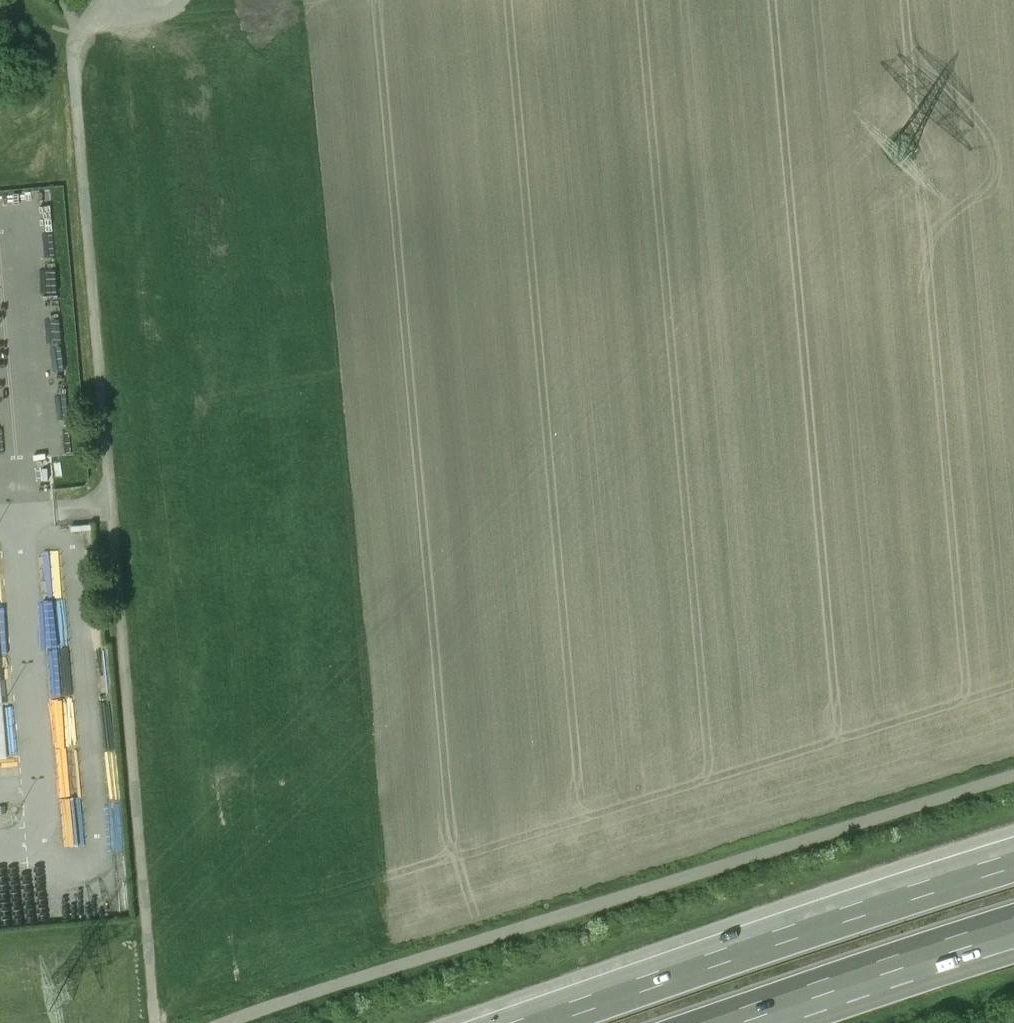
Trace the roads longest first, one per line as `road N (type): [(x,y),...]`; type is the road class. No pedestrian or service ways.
road 1 (track): [(230,1022),(1013,772)]
road 2 (motorway): [(1013,868),(559,1022)]
road 3 (motorway): [(731,1022),(973,940)]

